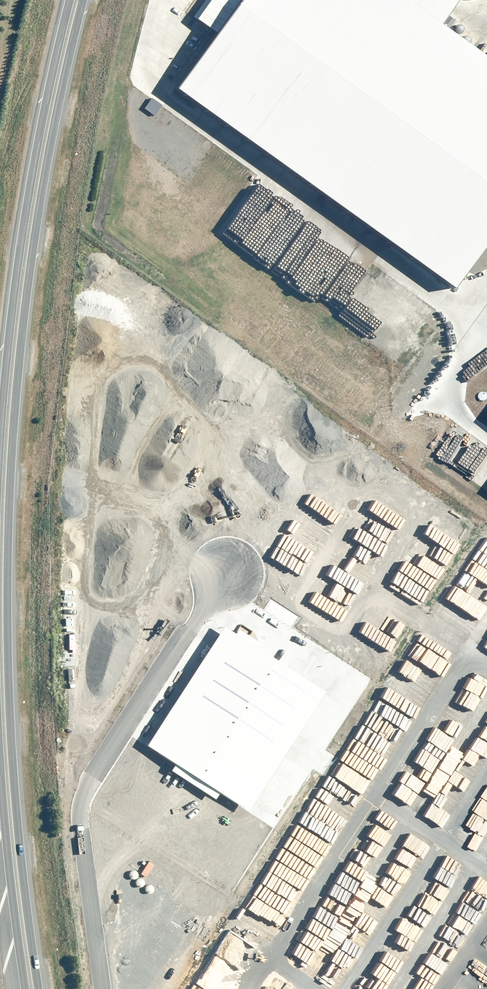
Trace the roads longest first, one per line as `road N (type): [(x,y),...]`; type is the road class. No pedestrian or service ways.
road 1 (trunk): [(82,0),(45,182),(13,410),(9,706),(41,988)]
road 2 (trunk): [(0,446),(38,144),(73,0)]
road 3 (trunk): [(28,988),(0,775)]

